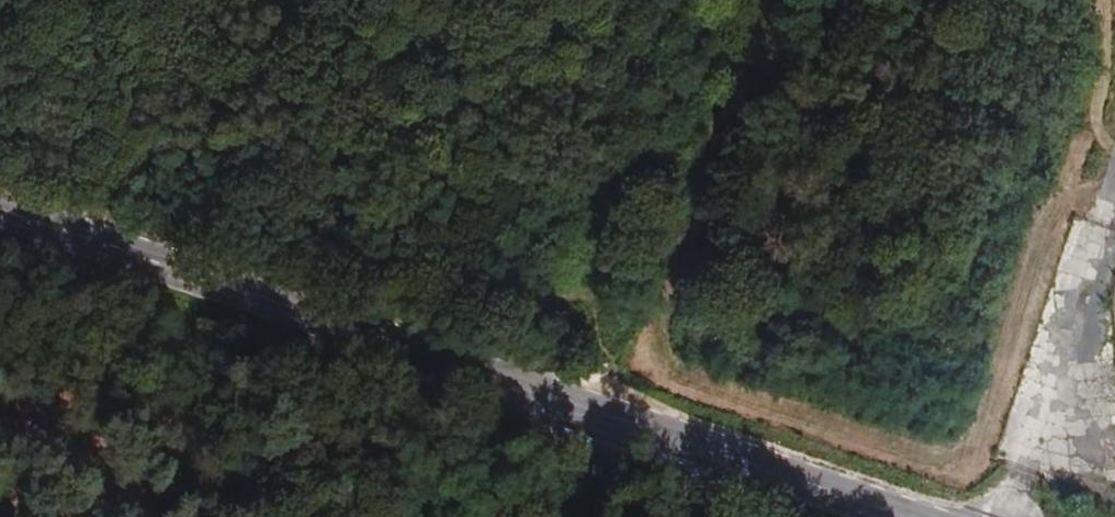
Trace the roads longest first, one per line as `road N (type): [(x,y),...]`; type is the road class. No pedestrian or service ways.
road 1 (primary): [(907,516),(0,209)]
road 2 (track): [(1114,210),(1061,196),(974,456),(926,452),(662,358),(656,338),(670,282)]
road 3 (track): [(1013,516),(1114,258)]
road 4 (track): [(429,516),(589,408)]

